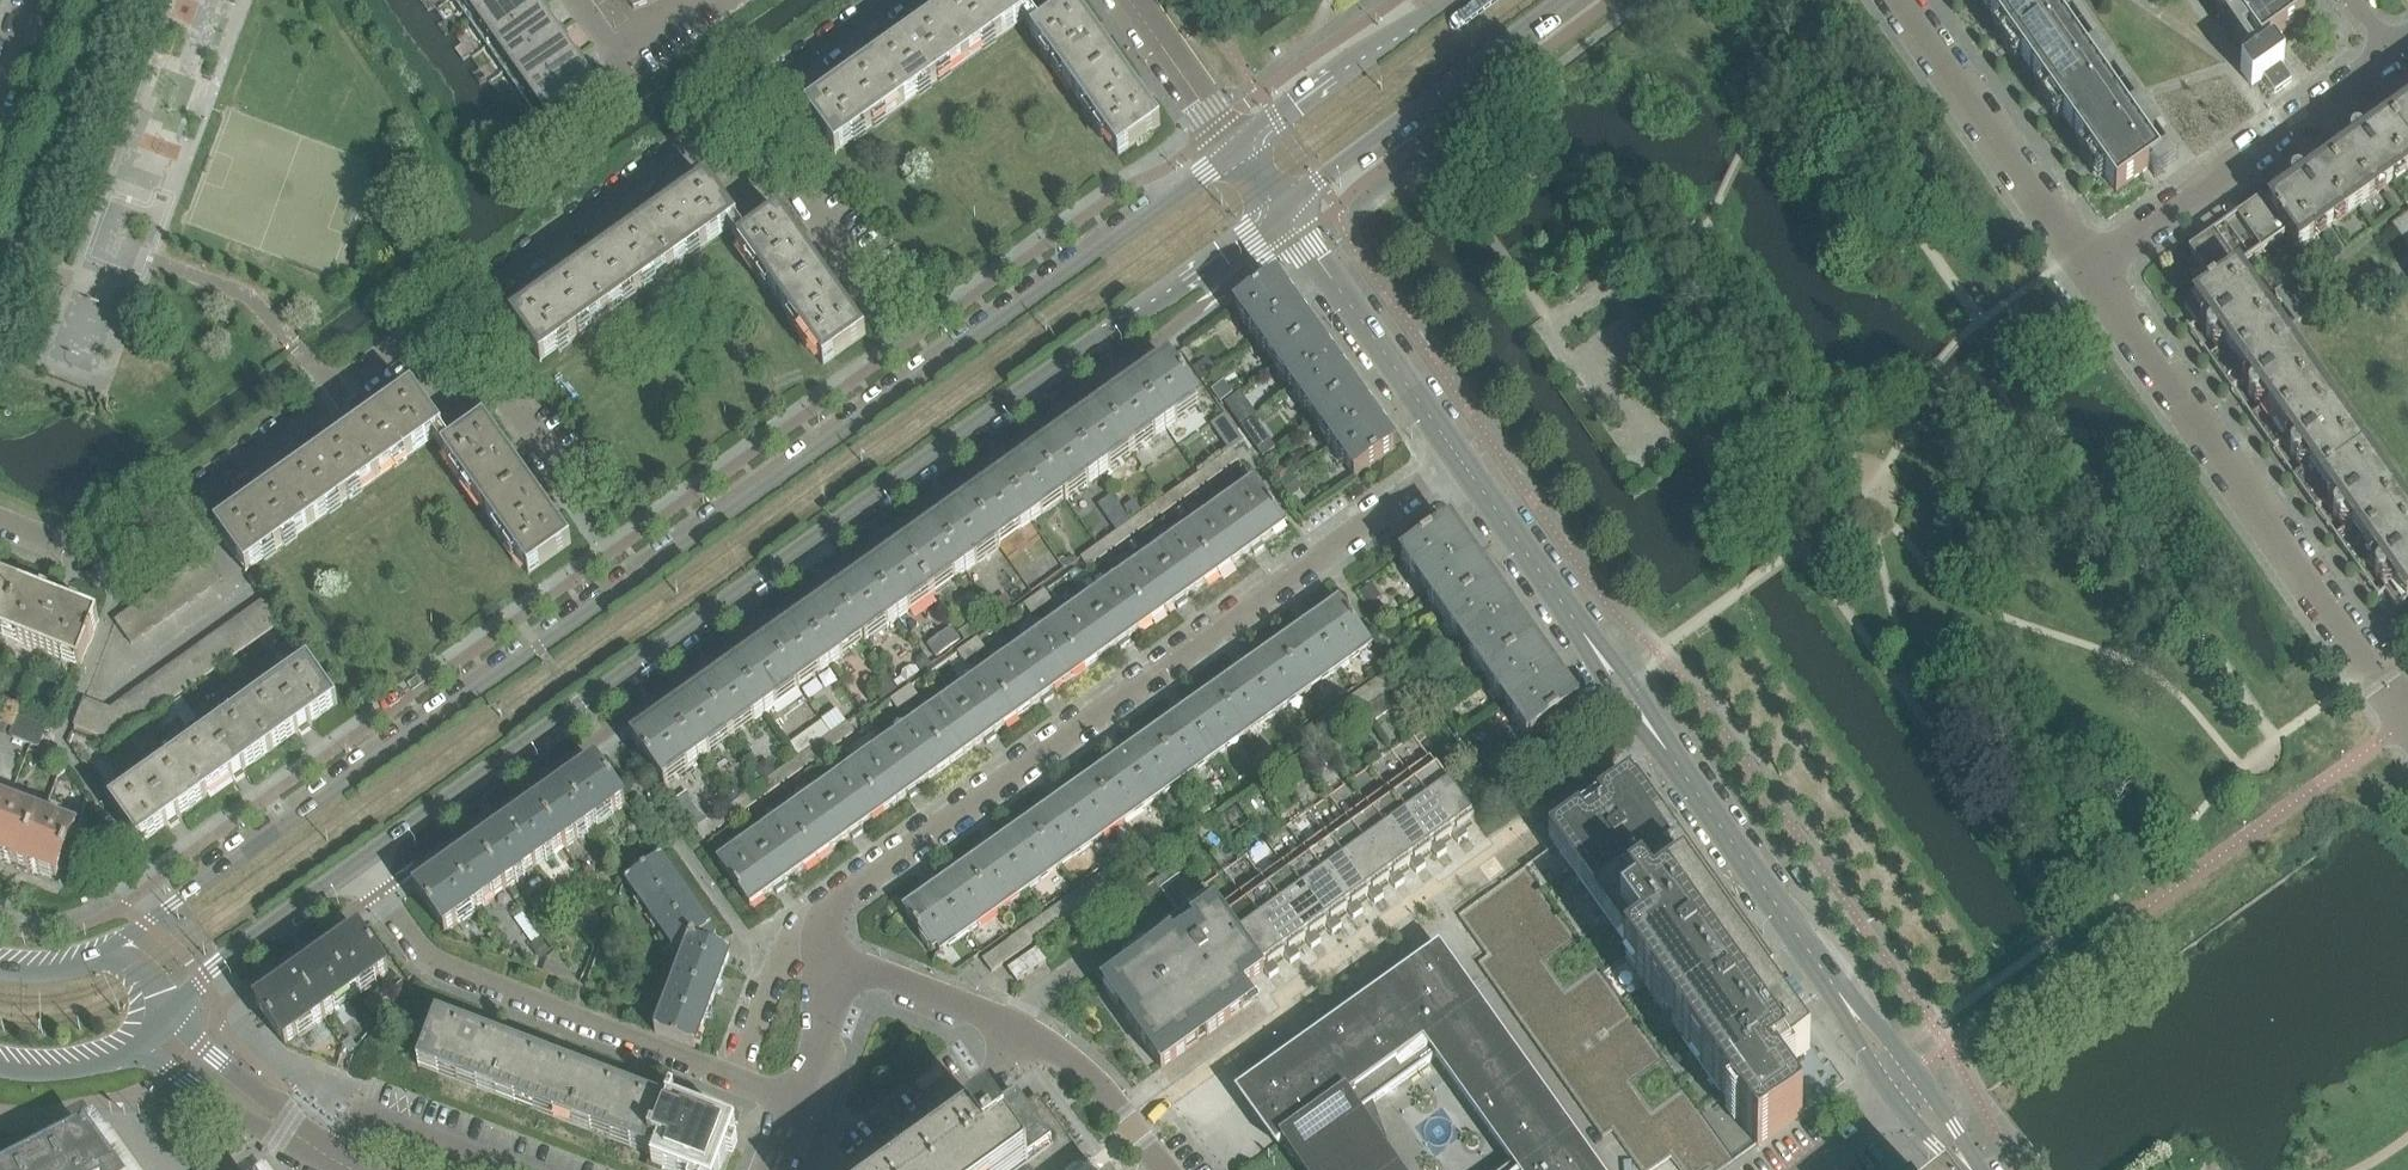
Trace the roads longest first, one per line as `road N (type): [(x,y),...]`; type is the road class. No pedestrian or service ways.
road 1 (secondary): [(1238,149),(106,957)]
road 2 (secondary): [(358,862),(1282,208)]
road 3 (residential): [(0,518),(99,556),(115,549),(887,0)]
road 4 (residential): [(1459,458),(841,897),(817,950)]
road 5 (tertiary): [(1905,1088),(1459,458)]
road 6 (residential): [(2407,720),(2087,269)]
road 7 (residential): [(358,862),(428,964),(731,1079)]
road 8 (residential): [(1164,1169),(1098,1086),(1038,1040),(817,950)]
road 9 (residential): [(2087,269),(2392,55)]
road 10 (secondary): [(1282,208),(1567,0)]
road 11 (residential): [(2087,269),(1903,0)]
road 12 (tertiary): [(1459,458),(1300,233)]
road 13 (secondary): [(1445,0),(1238,149)]
road 14 (secondary): [(168,1016),(240,947),(358,862)]
road 15 (residential): [(1238,149),(1130,0)]
road 16 (residential): [(138,1050),(233,1111),(285,1128)]
road 17 (residential): [(731,1079),(771,975),(817,950)]
road 18 (residential): [(285,1128),(168,1016)]
road 19 (residential): [(796,1103),(824,1028),(817,950)]
road 20 (residential): [(576,0),(614,53),(689,0)]
road 21 (secondary): [(0,1071),(64,1074),(138,1050)]
road 22 (residential): [(1806,1169),(1905,1088)]

